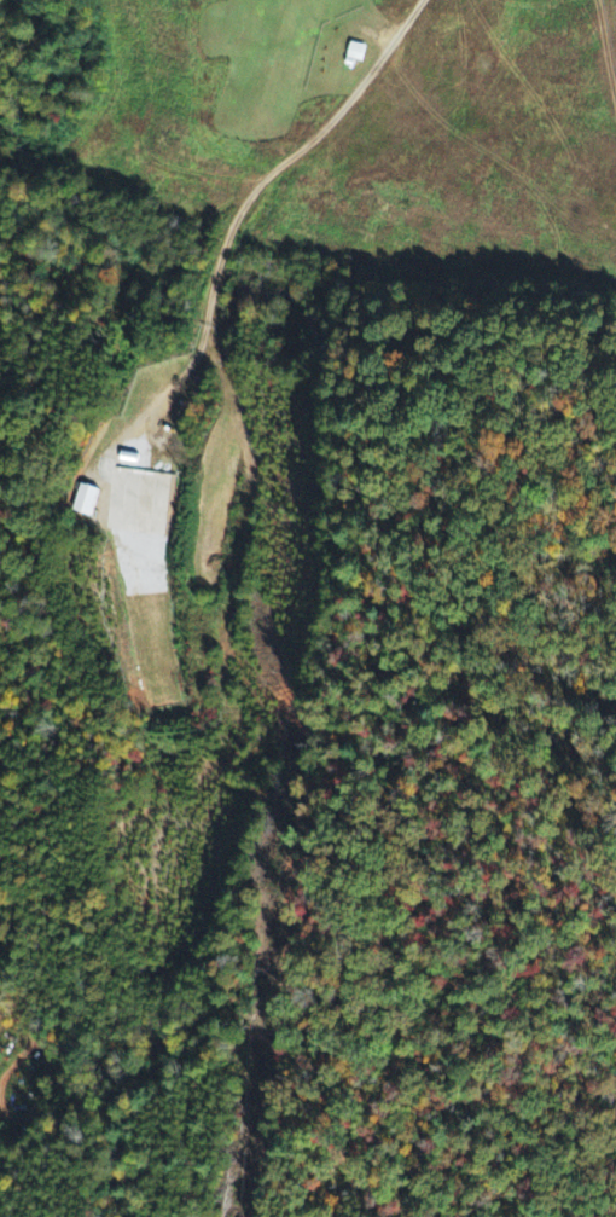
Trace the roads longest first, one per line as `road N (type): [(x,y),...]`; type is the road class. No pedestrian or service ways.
road 1 (residential): [(421,0),(362,86),(249,197),(223,254),(197,357),(152,404)]

